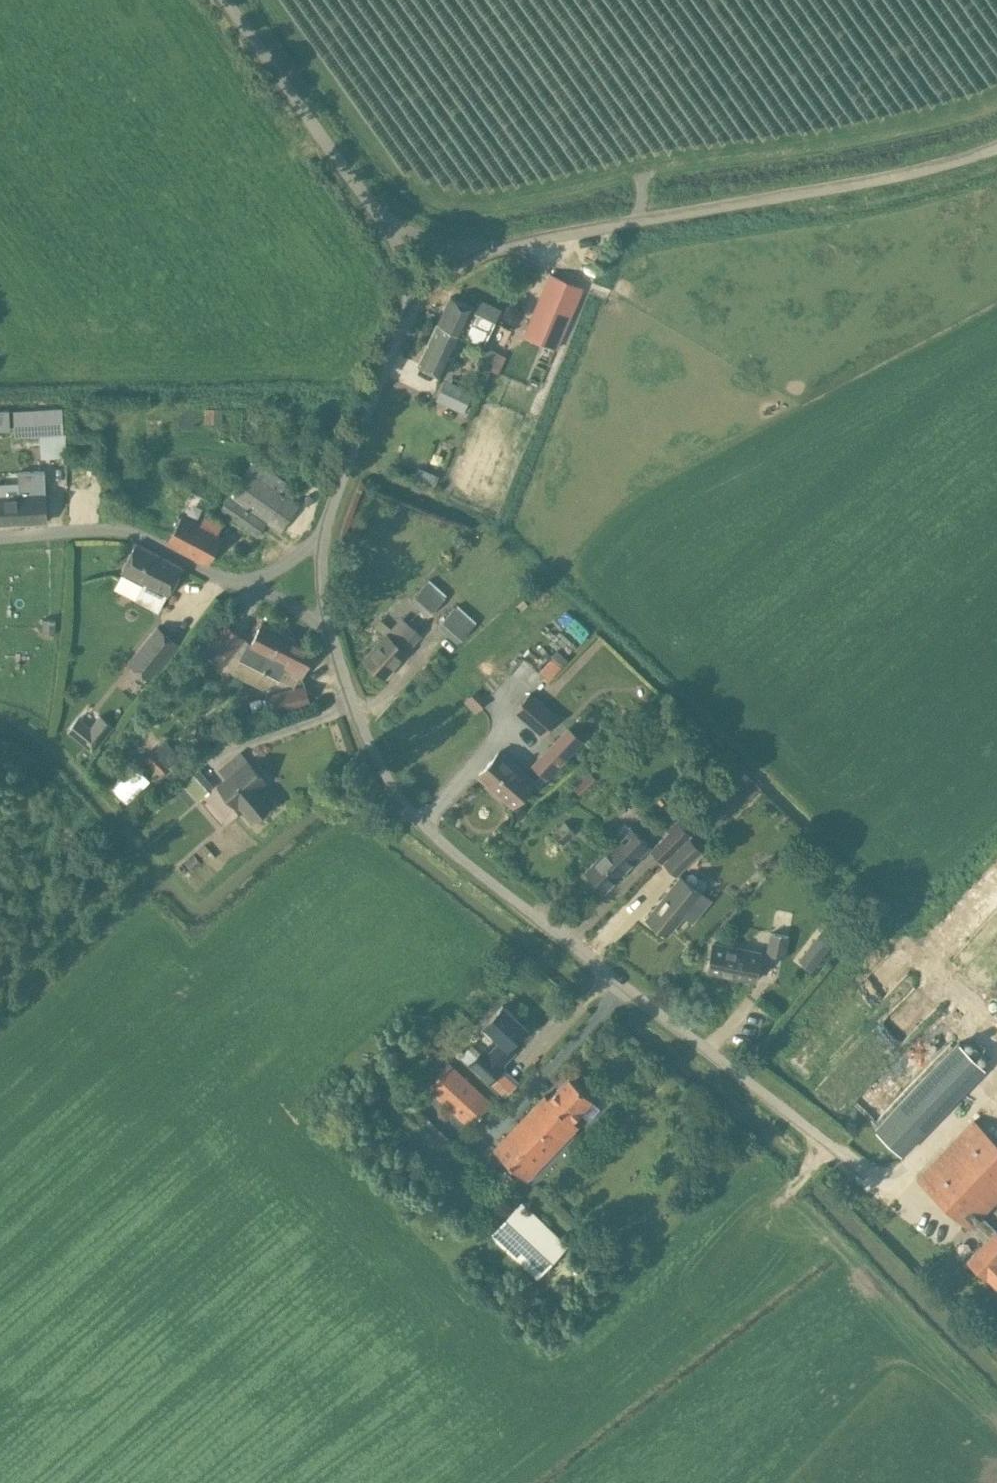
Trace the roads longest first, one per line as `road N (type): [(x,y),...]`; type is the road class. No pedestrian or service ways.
road 1 (unclassified): [(820,1138),(411,817),(382,774),(329,631)]
road 2 (unclassified): [(485,250),(916,172),(996,140)]
road 3 (unclassified): [(380,215),(229,0)]
road 4 (unclassified): [(0,538),(124,530),(216,576),(250,583)]
road 5 (unclassified): [(323,533),(414,299)]

